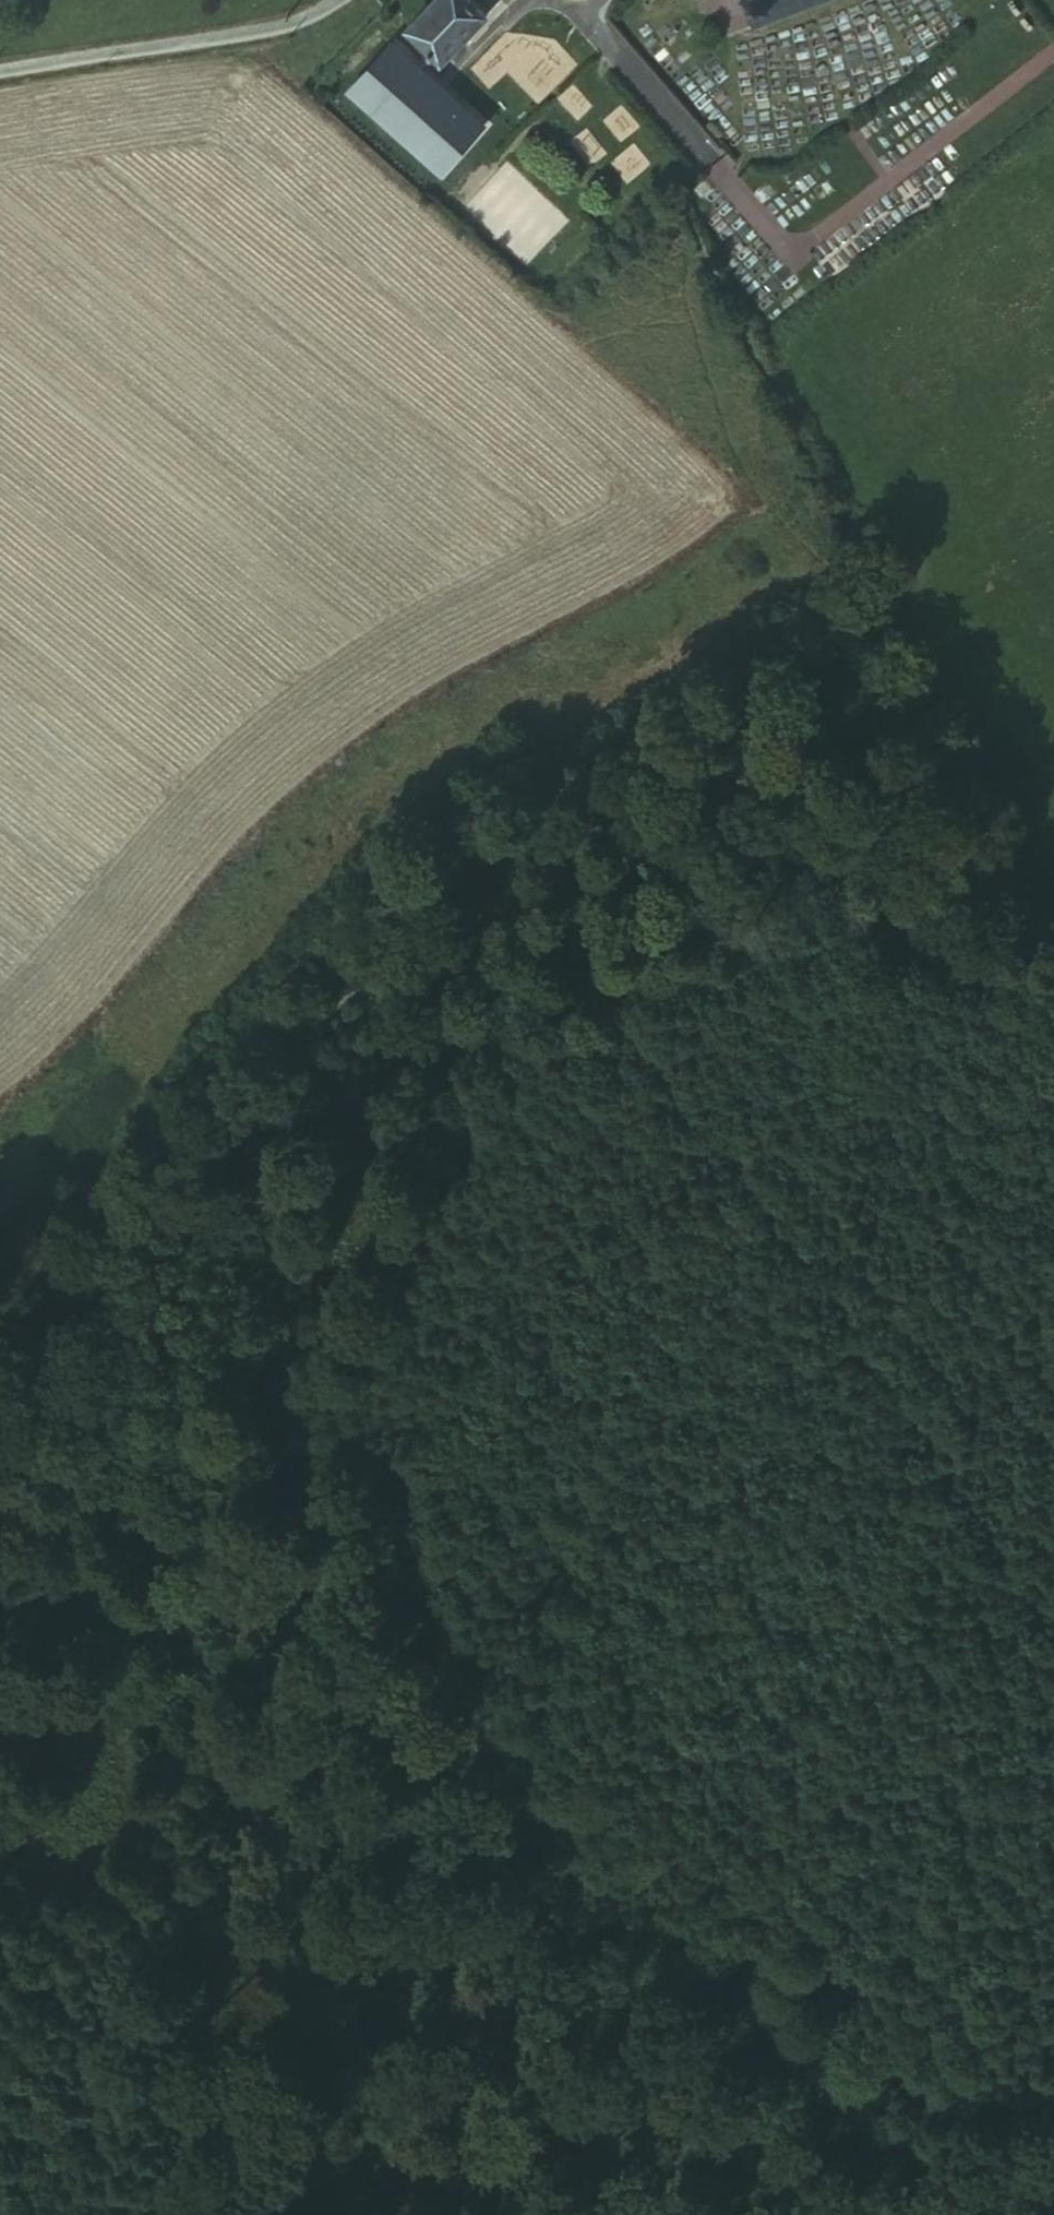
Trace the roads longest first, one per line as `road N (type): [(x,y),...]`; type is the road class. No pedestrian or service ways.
road 1 (residential): [(342,0),(255,30),(0,64)]

